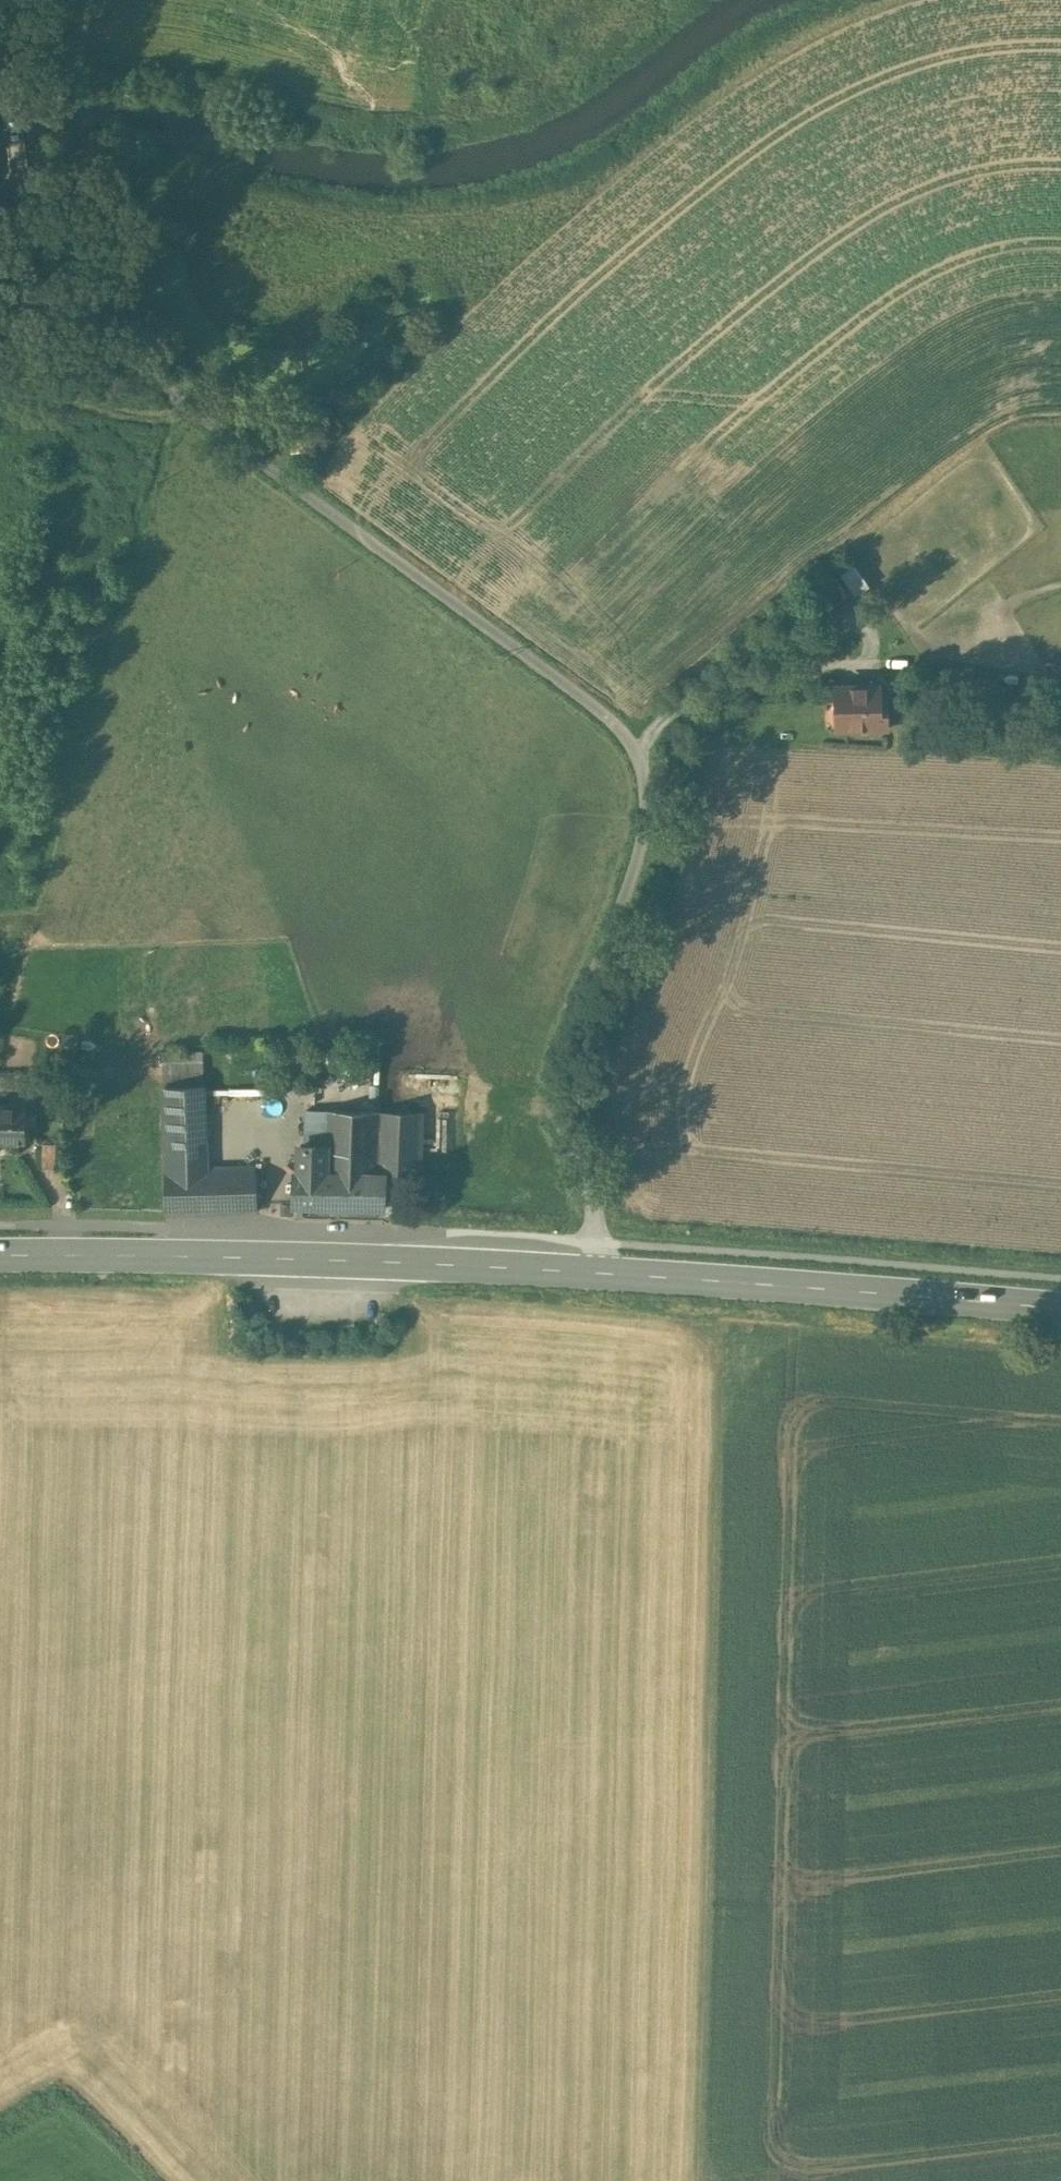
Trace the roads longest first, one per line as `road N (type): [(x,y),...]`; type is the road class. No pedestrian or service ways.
road 1 (secondary): [(0,1255),(345,1260),(1060,1304)]

